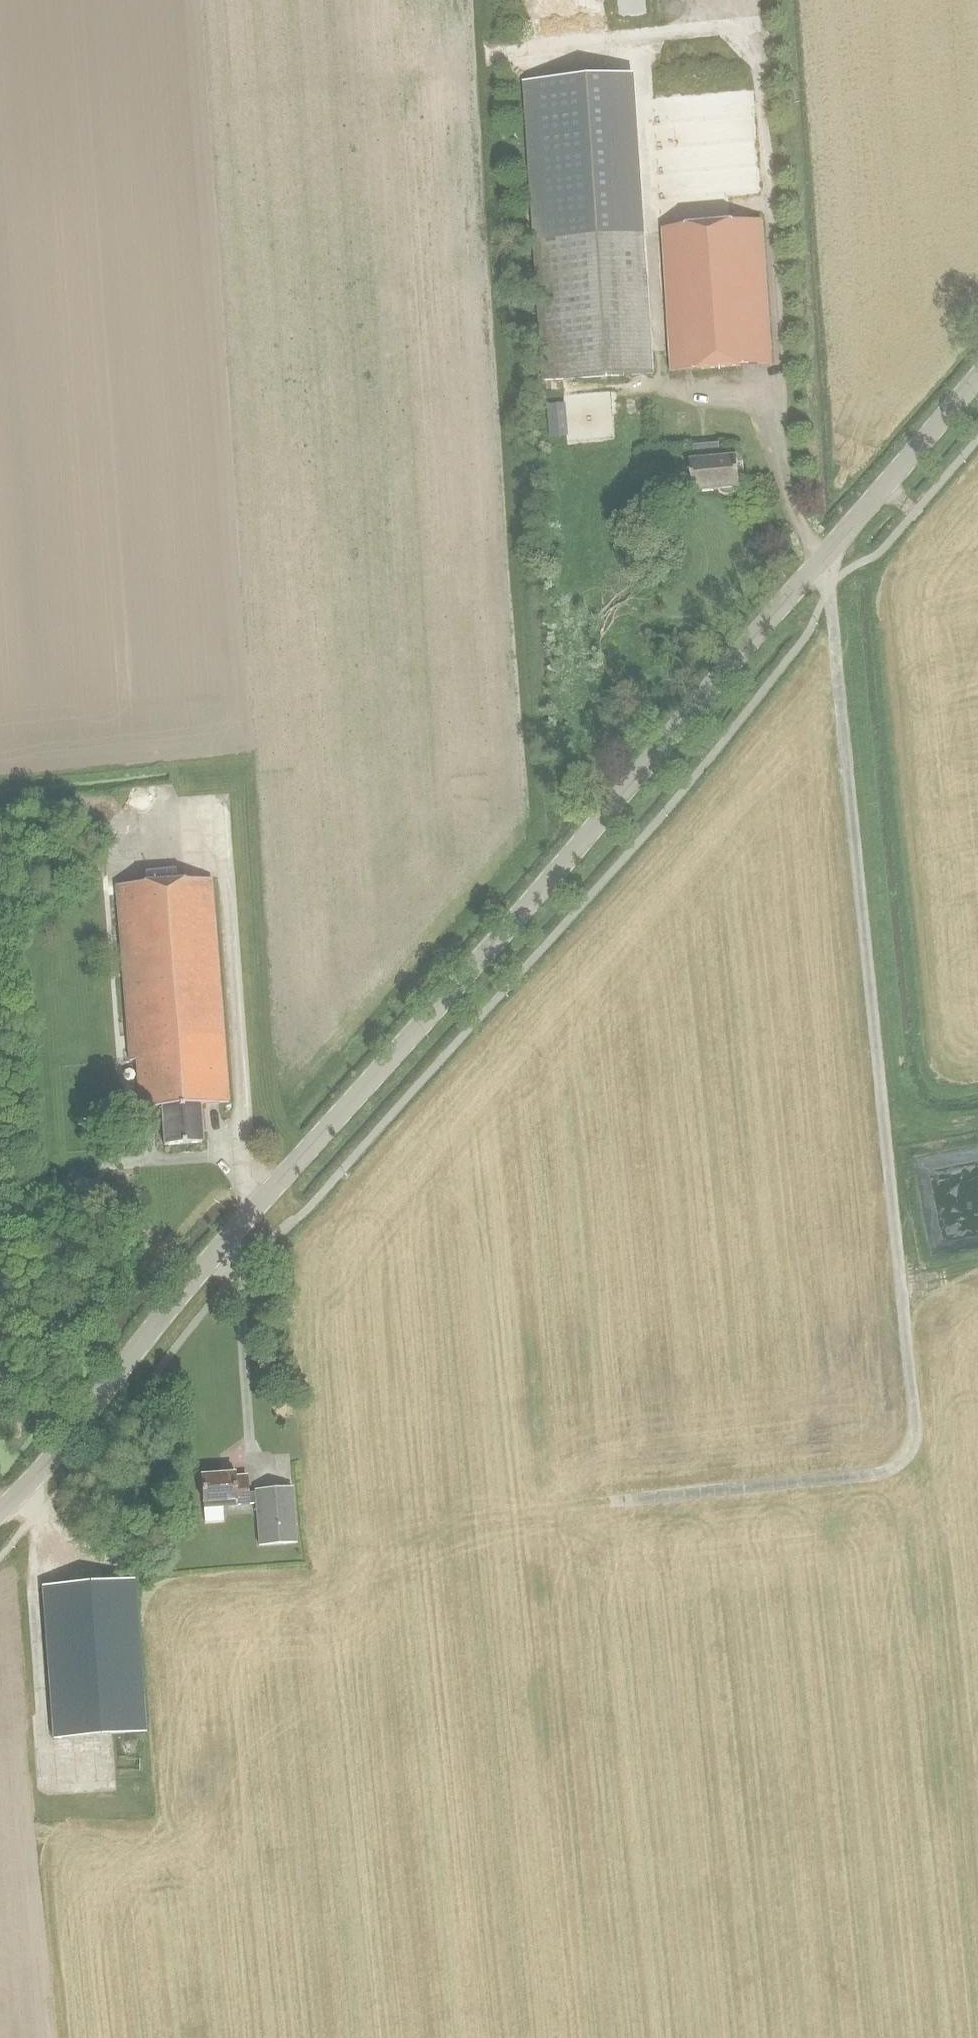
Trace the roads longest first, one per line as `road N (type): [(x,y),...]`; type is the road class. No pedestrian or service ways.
road 1 (tertiary): [(0,1512),(212,1256),(449,995),(977,380)]

